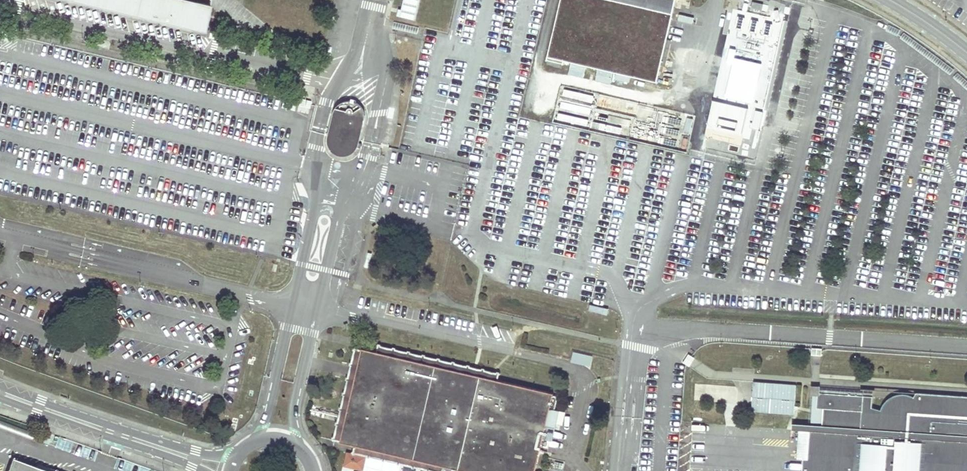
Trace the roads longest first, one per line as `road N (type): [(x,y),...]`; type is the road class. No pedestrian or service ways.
road 1 (unclassified): [(234,458),(142,436),(0,385)]
road 2 (unclassified): [(304,455),(297,395),(337,216)]
road 3 (unclassified): [(310,216),(256,443)]
road 4 (unclassified): [(0,398),(202,470)]

